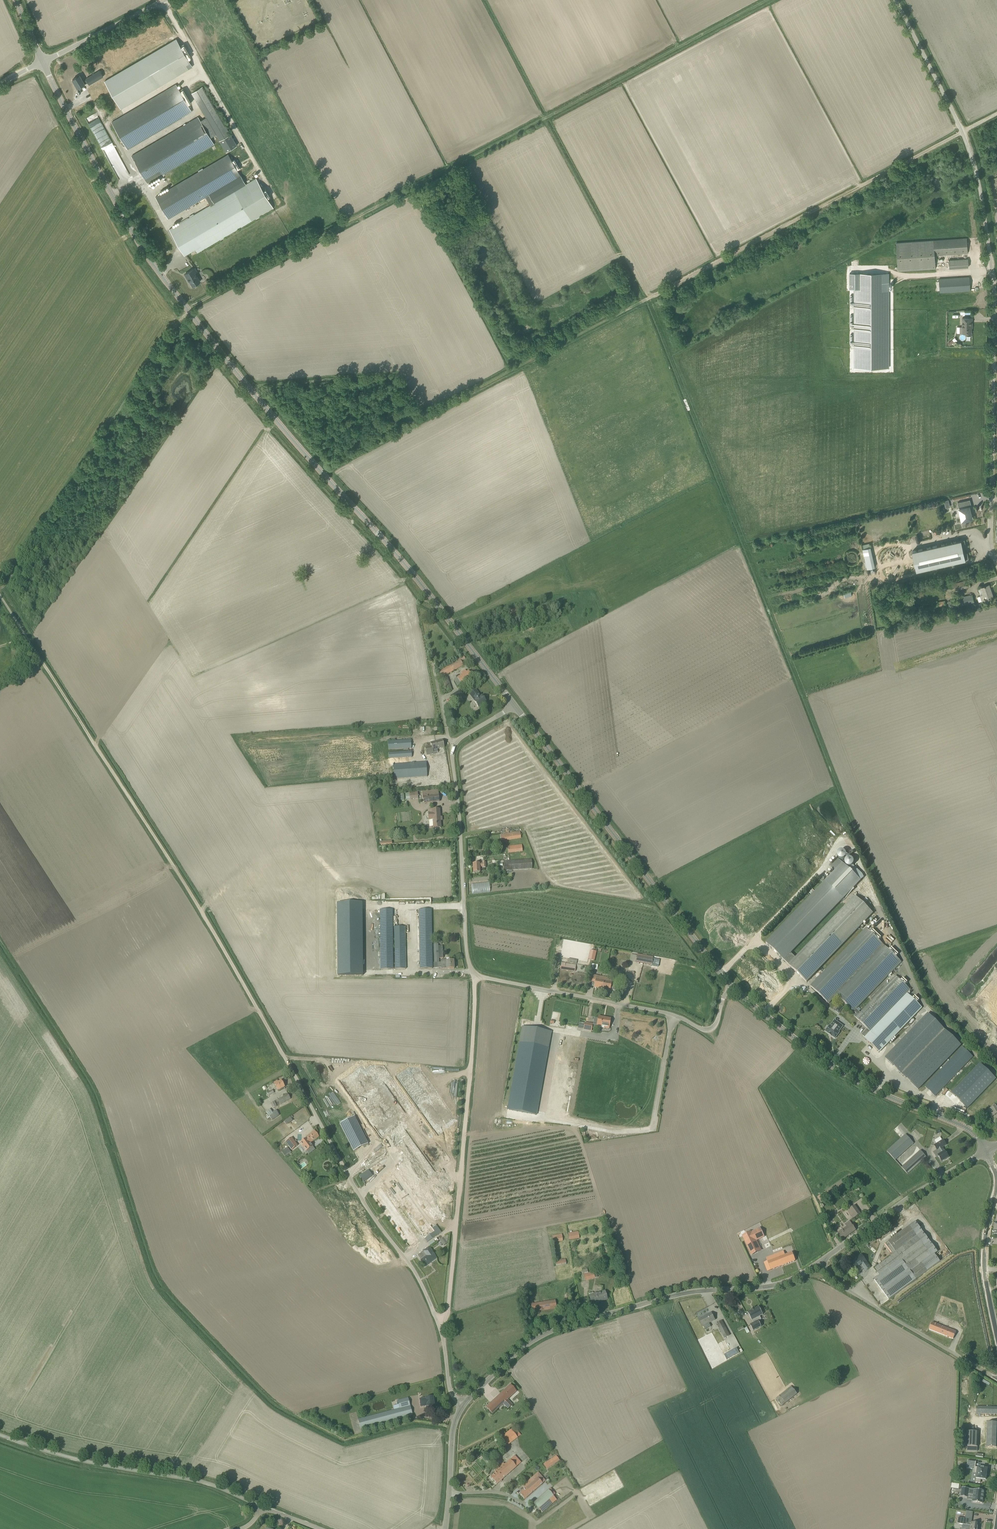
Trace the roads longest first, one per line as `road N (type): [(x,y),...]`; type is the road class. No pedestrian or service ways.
road 1 (track): [(768,0),(195,304),(0,587)]
road 2 (track): [(996,114),(432,414),(417,412),(389,378),(251,388)]
road 3 (tertiary): [(512,705),(170,285),(42,62)]
road 4 (unclassified): [(724,981),(715,1017),(701,1030),(673,1014),(471,972),(460,932),(451,747),(512,705)]
road 5 (unclassified): [(996,563),(989,492),(992,274),(981,182),(896,0)]
road 6 (unclassified): [(460,1406),(535,1338),(679,1294),(771,1286),(824,1262)]
road 7 (unclassified): [(460,1406),(418,1279),(366,1206),(301,1085)]
road 8 (track): [(474,973),(441,1332)]
road 9 (tertiary): [(724,981),(512,705)]
road 10 (track): [(301,1085),(124,790)]
road 11 (tertiary): [(985,1150),(960,1120),(861,1080),(724,981)]
road 12 (unclassified): [(264,1500),(205,1476),(58,1453),(0,1433)]
road 13 (track): [(643,302),(544,118)]
road 14 (unclassified): [(996,1378),(852,1290),(824,1262)]
road 15 (unclassified): [(824,1262),(985,1150)]
road 16 (track): [(31,644),(124,790)]
road 17 (tertiary): [(996,1335),(984,1242),(996,1186)]
road 18 (unclassified): [(42,62),(164,0)]
road 19 (unclassified): [(444,1528),(460,1406)]

